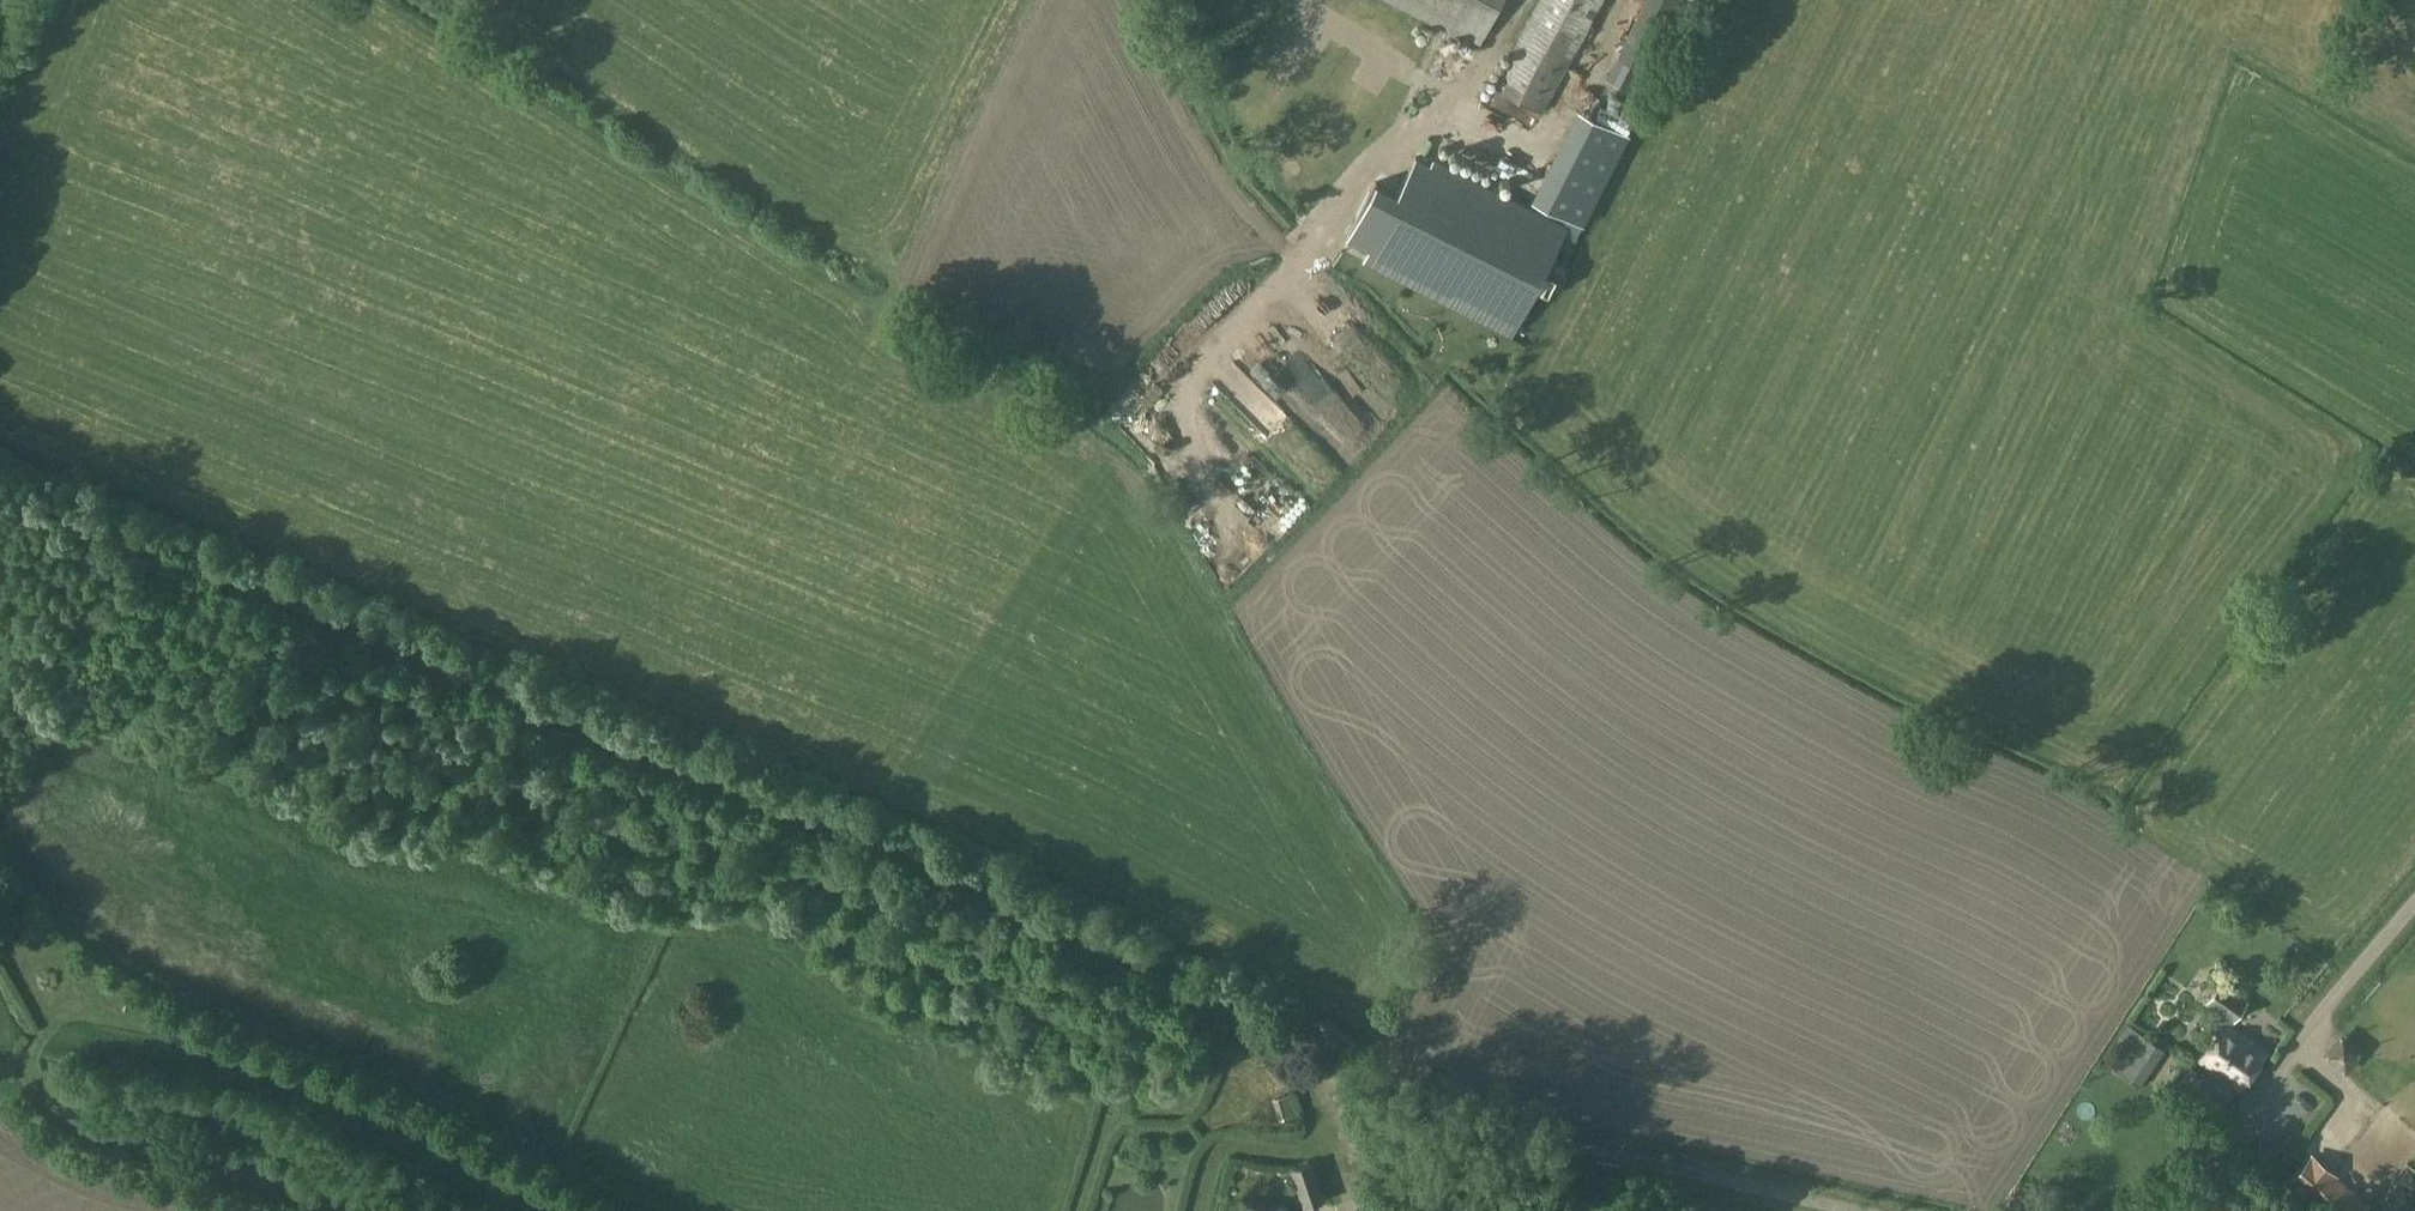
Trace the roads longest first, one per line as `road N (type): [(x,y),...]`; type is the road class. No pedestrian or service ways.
road 1 (unclassified): [(1441,1210),(1506,1168),(1568,1157),(1854,1210)]
road 2 (unclassified): [(2202,1210),(2302,1102),(2414,940)]

